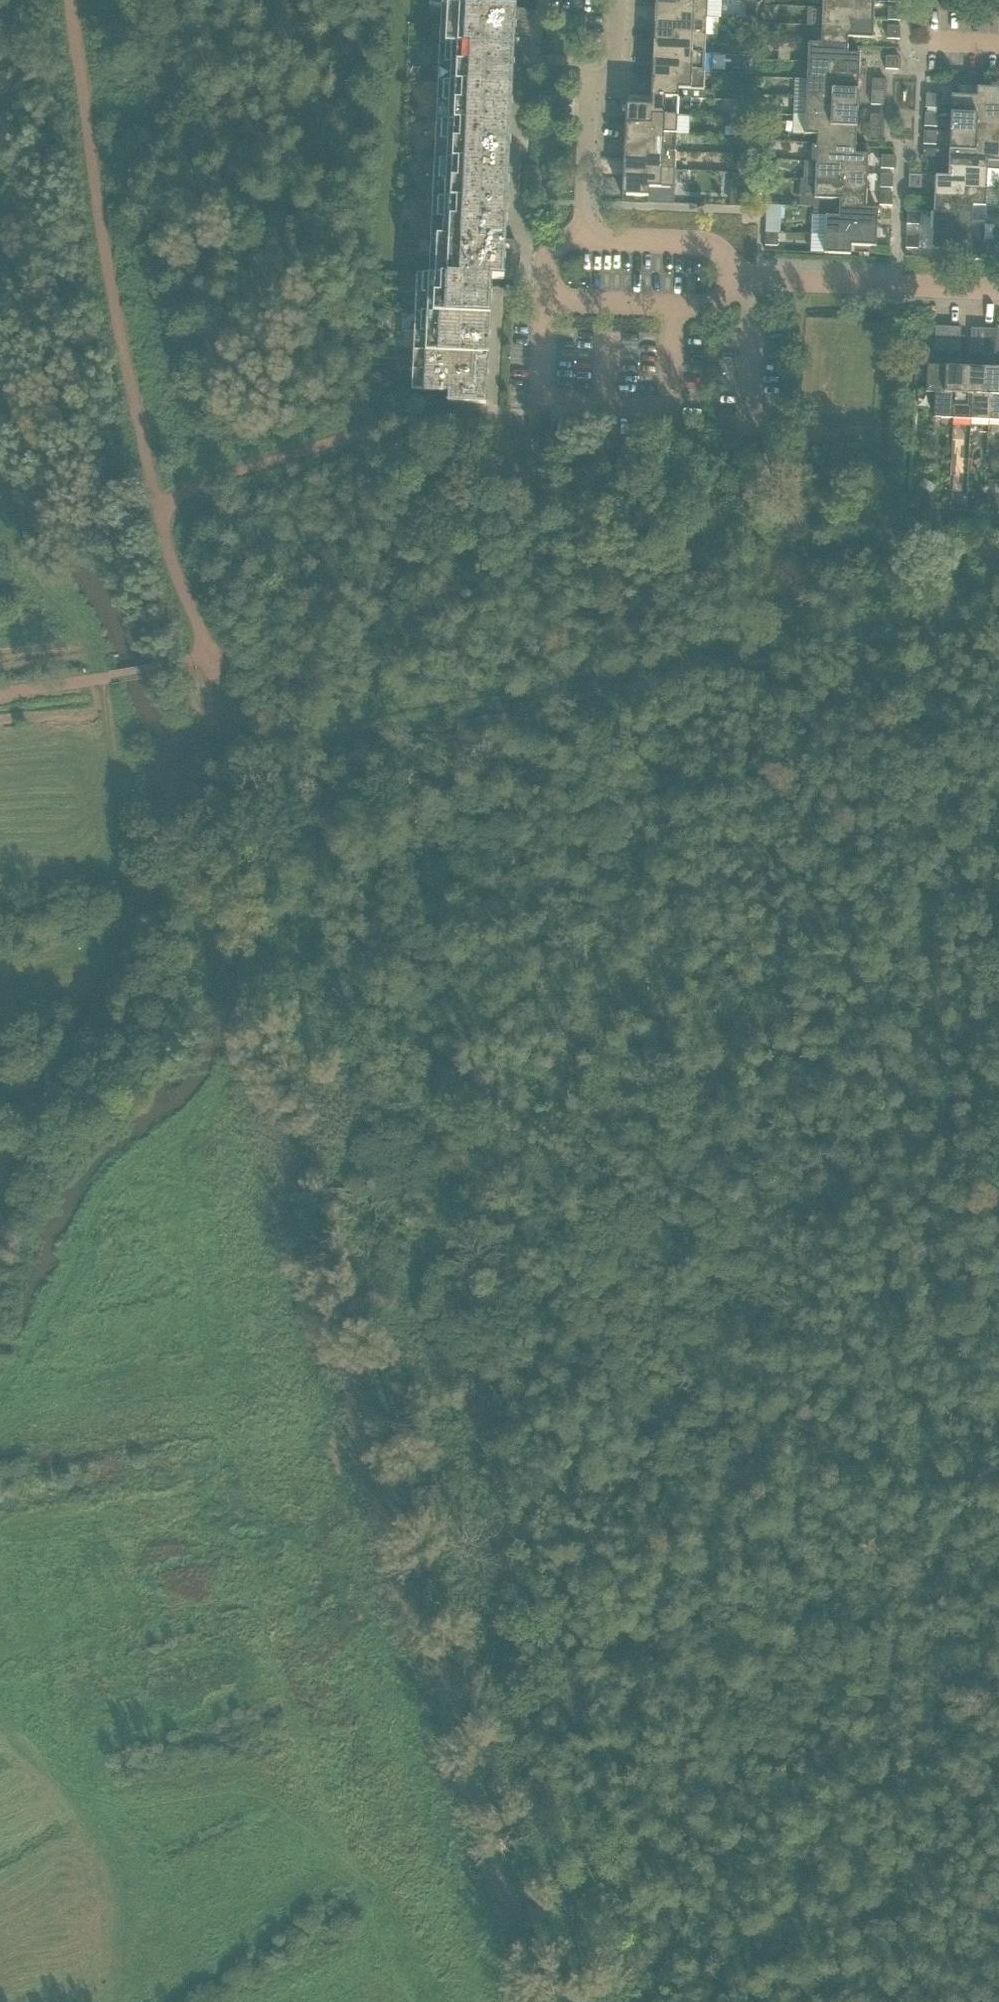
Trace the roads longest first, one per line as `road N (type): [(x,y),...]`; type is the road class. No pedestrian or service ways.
road 1 (residential): [(582,238),(552,263),(550,303),(678,306),(715,297),(750,275)]
road 2 (residential): [(582,238),(591,84),(616,78),(619,0)]
road 3 (residential): [(998,290),(750,275)]
road 4 (residential): [(750,275),(723,248),(698,239),(582,238)]

